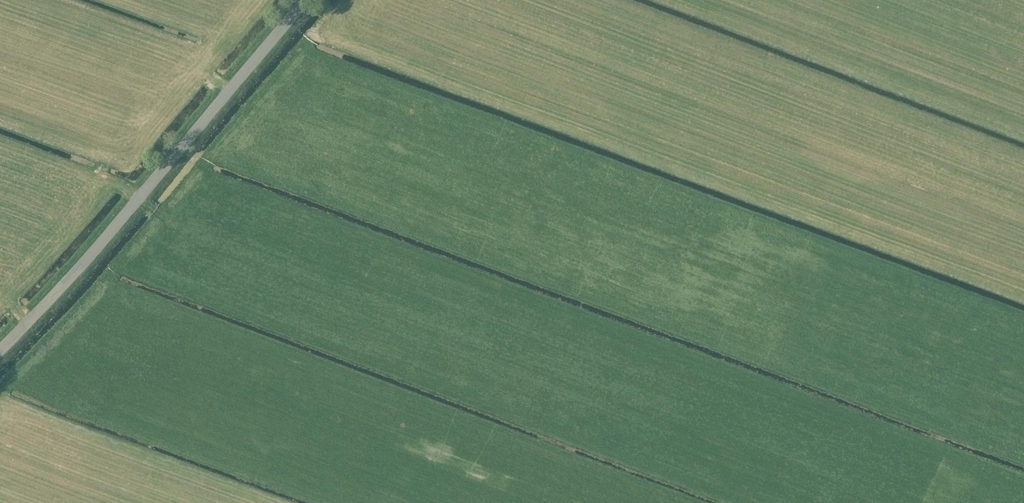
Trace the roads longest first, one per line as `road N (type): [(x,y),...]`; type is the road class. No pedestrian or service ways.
road 1 (tertiary): [(0,353),(310,0)]

